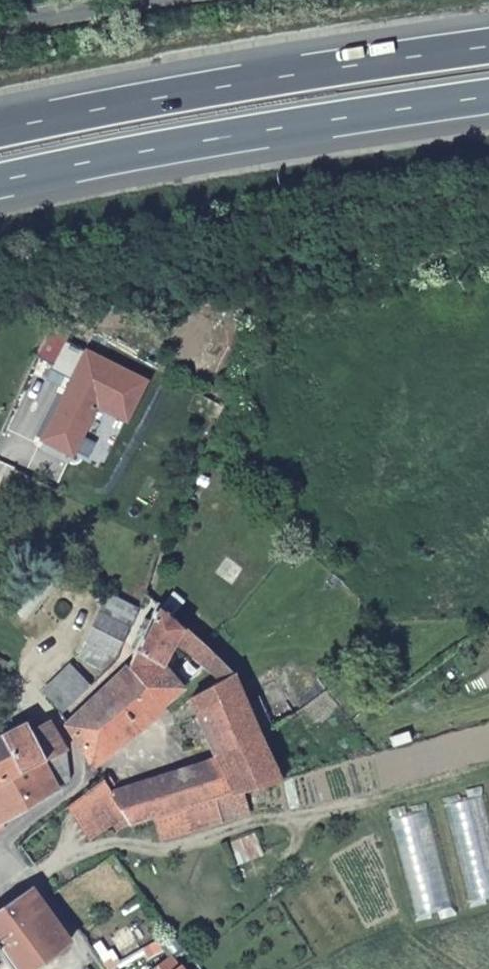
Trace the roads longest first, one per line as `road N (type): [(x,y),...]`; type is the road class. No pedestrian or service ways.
road 1 (motorway): [(488,46),(0,130)]
road 2 (motorway): [(0,179),(102,154),(488,103)]
road 3 (unclassified): [(0,27),(164,0)]

